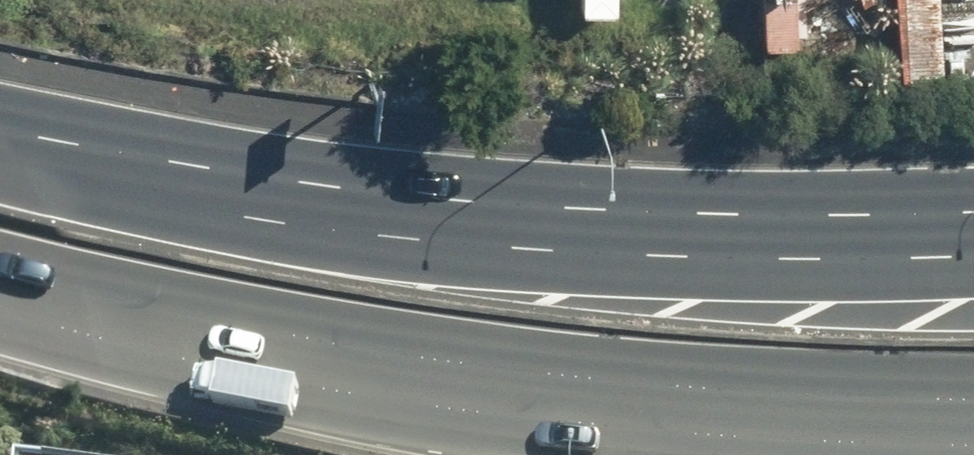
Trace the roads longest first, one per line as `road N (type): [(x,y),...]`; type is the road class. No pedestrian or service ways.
road 1 (primary): [(973,426),(828,426),(515,403),(283,366),(0,303)]
road 2 (primary): [(0,147),(232,194),(421,219),(779,239),(973,232)]

